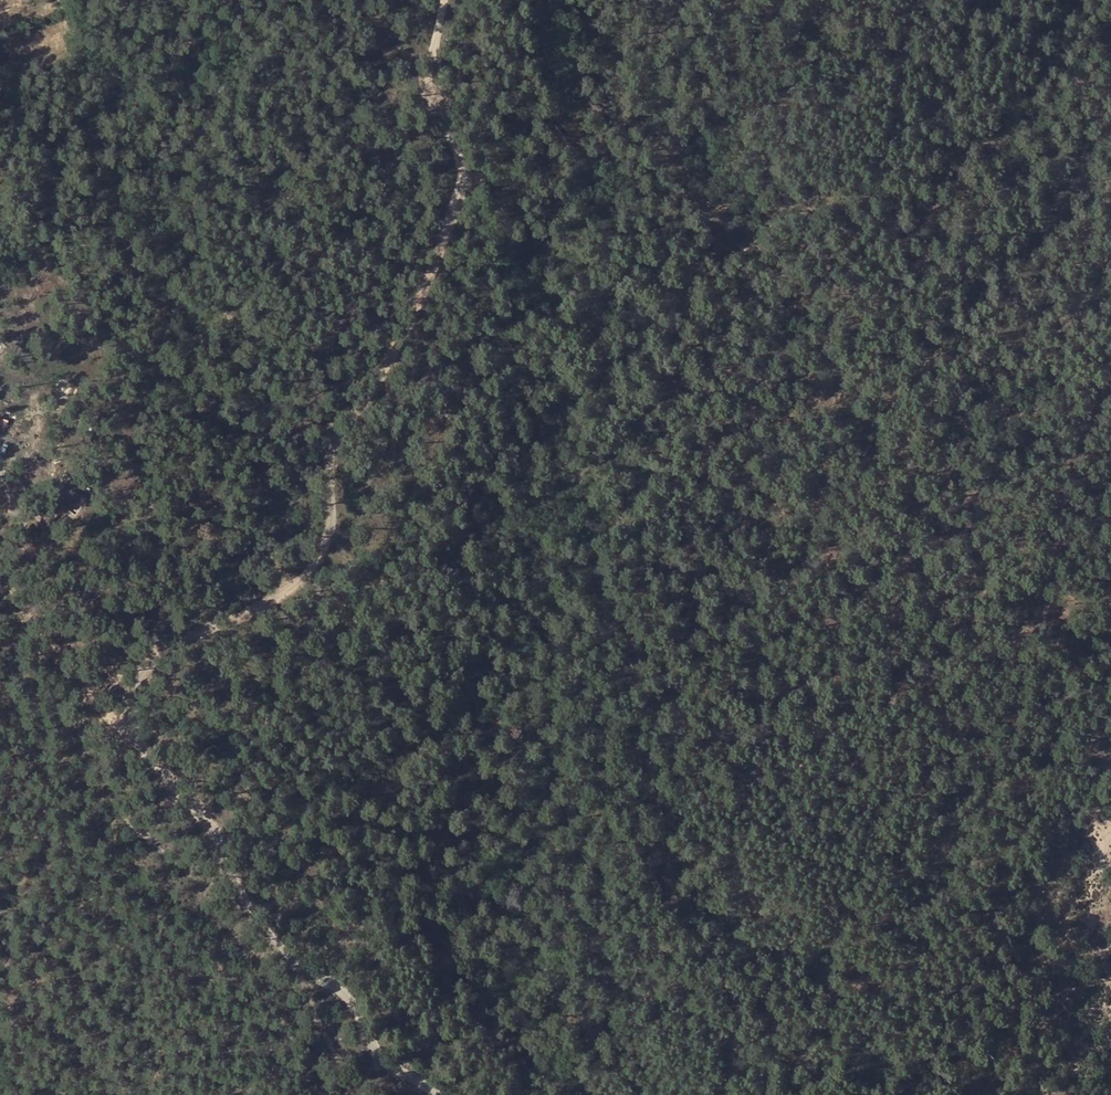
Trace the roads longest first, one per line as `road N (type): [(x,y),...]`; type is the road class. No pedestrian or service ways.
road 1 (track): [(442,1094),(381,1057),(344,993),(275,938),(205,811),(144,754),(134,702),(156,655),(296,588),(325,545),(353,417),(409,339),(457,196),(461,163),(440,81),(441,0)]
road 2 (track): [(138,738),(61,662),(0,570)]

